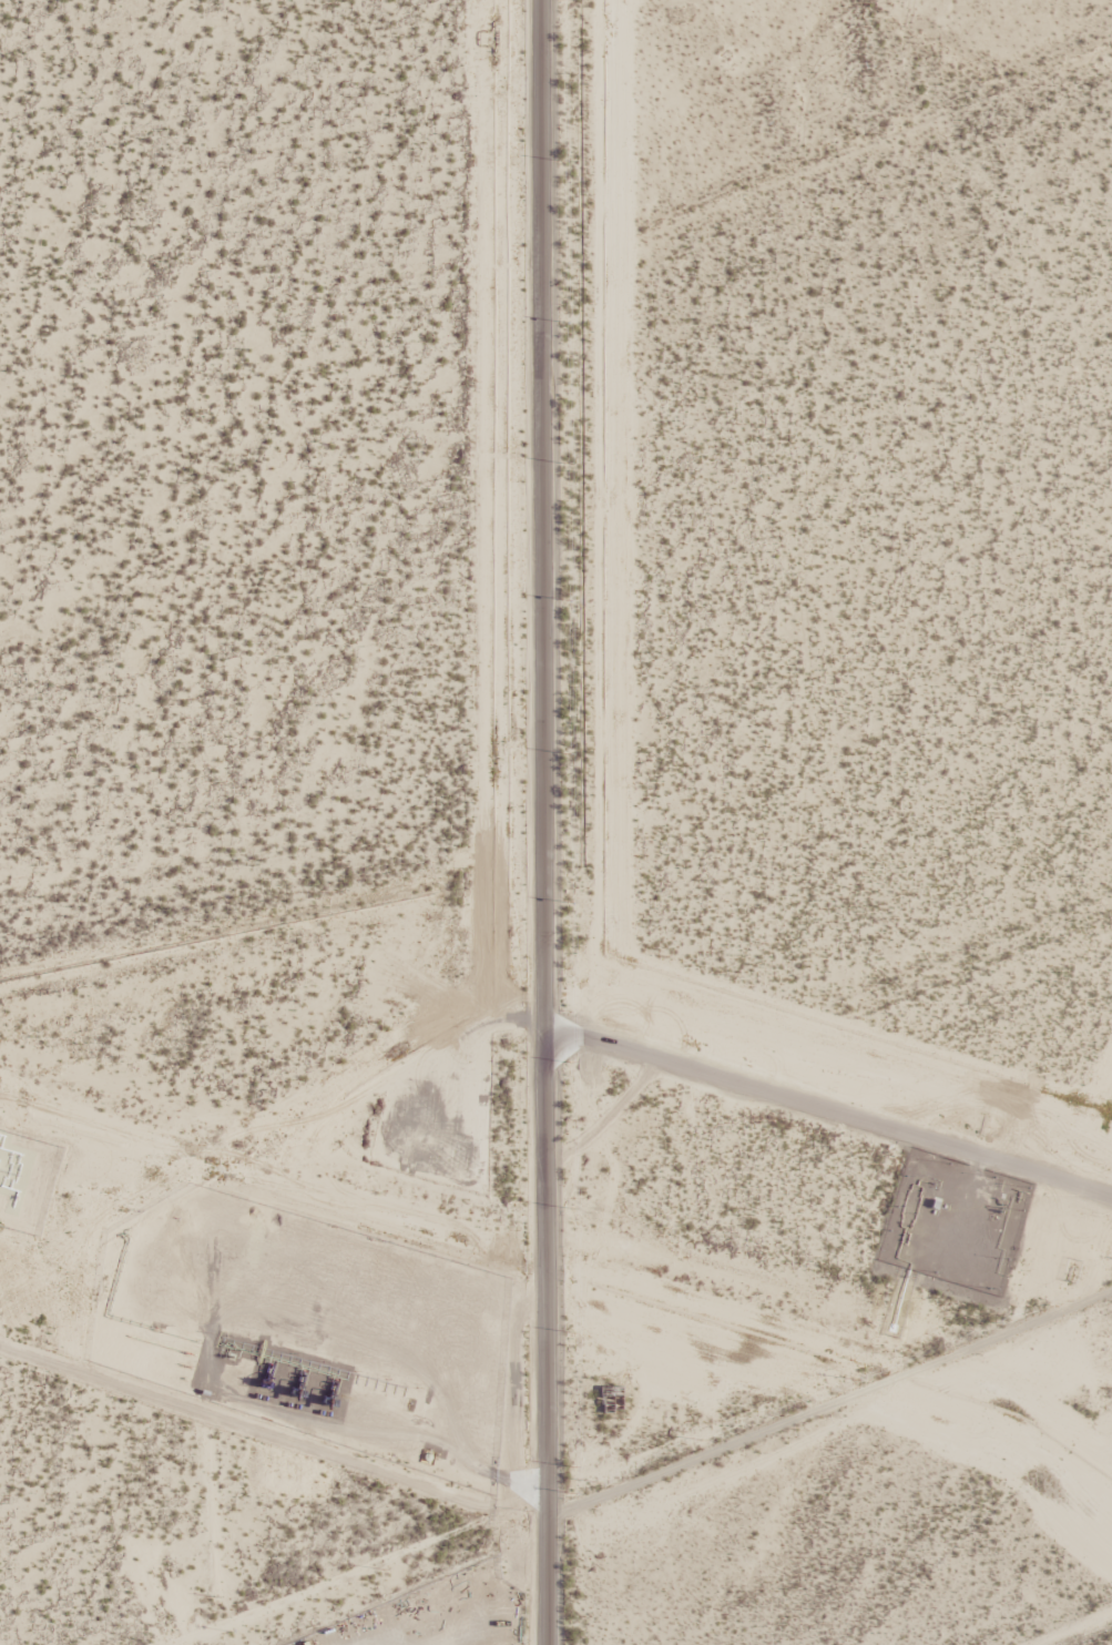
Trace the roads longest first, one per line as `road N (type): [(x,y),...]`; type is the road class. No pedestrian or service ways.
road 1 (residential): [(539,1644),(539,1034),(519,0)]
road 2 (track): [(539,1034),(1111,1205)]

